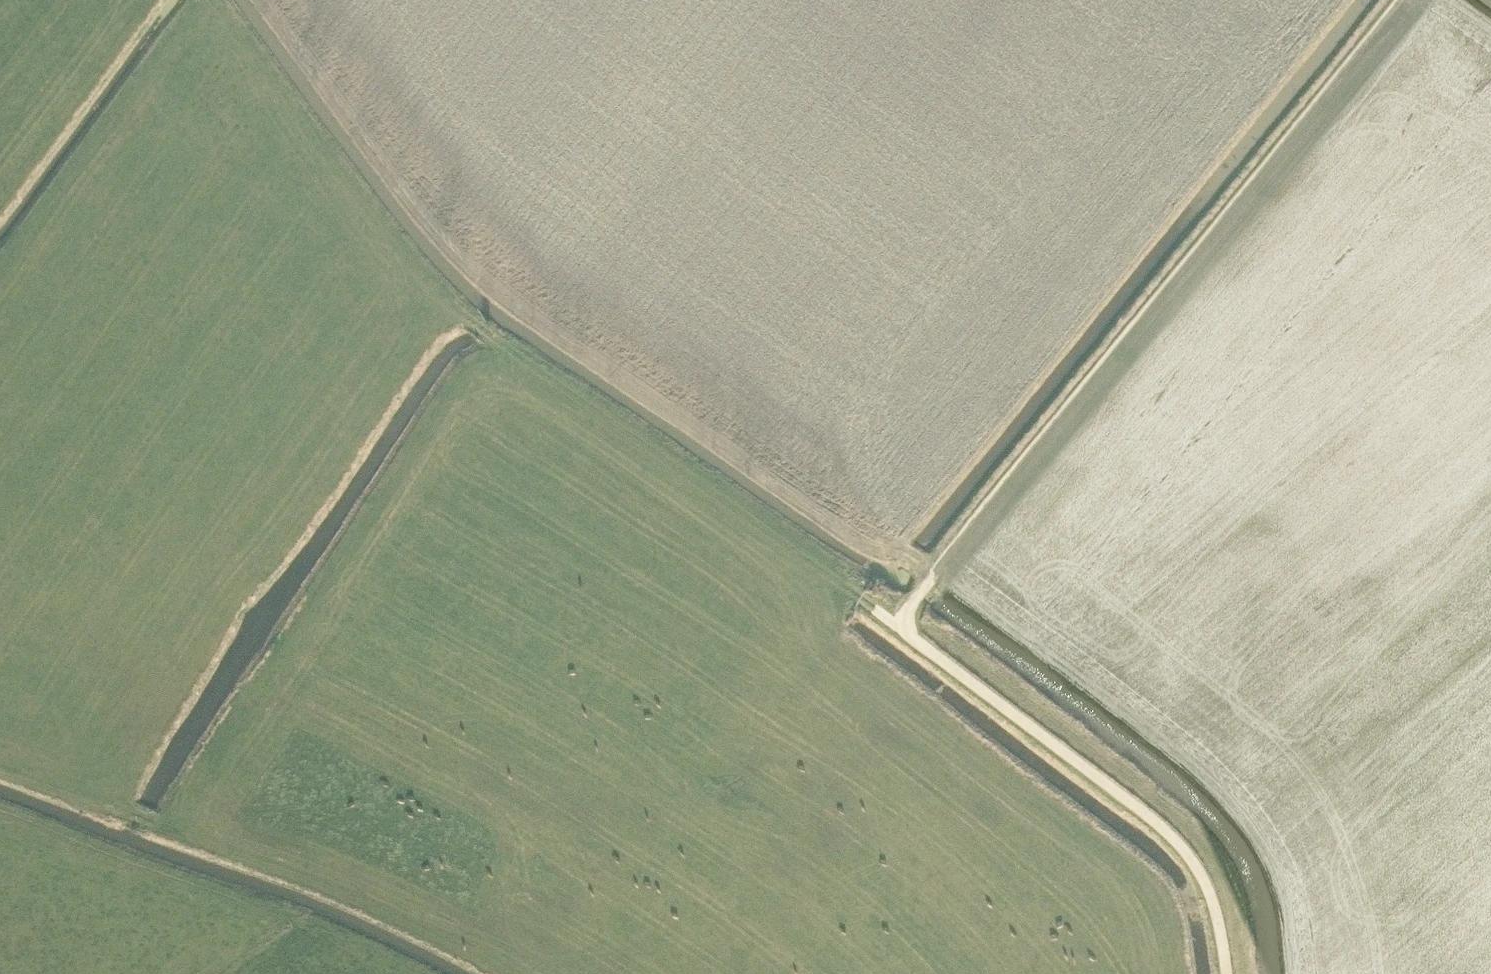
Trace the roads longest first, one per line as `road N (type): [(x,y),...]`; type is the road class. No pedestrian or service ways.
road 1 (unclassified): [(1227,973),(1209,887),(1194,861),(1157,823),(895,623),(933,568)]

